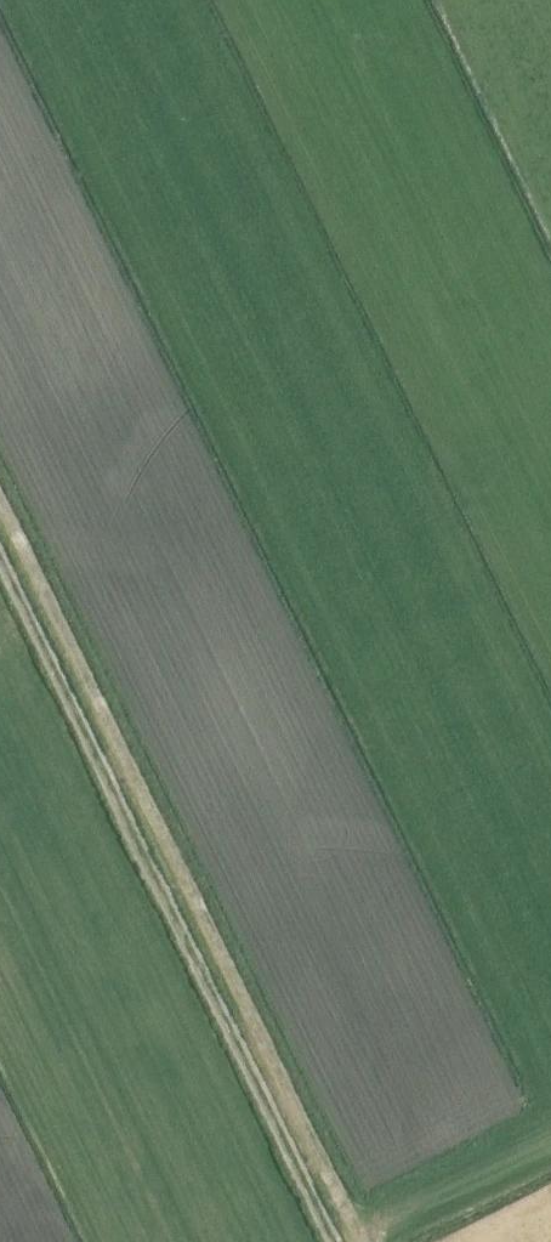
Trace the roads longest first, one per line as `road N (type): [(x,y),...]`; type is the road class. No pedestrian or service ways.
road 1 (track): [(340,1241),(0,540)]

